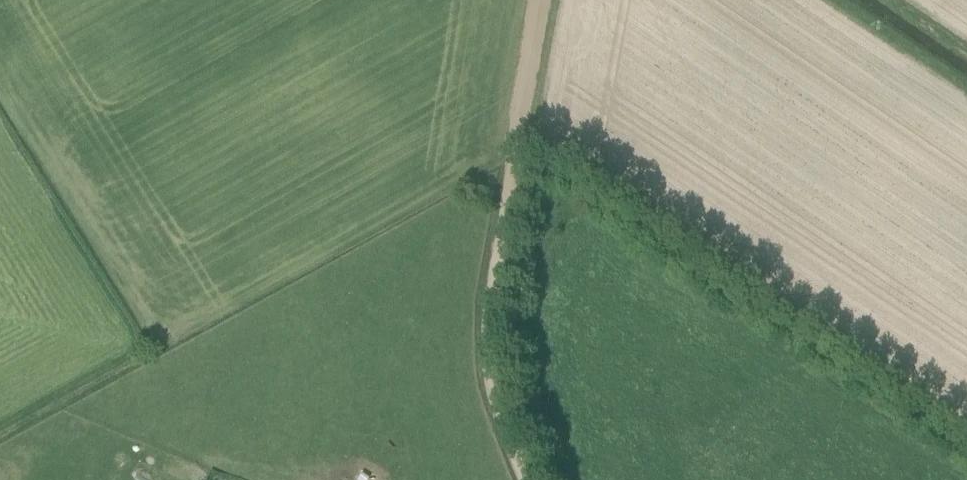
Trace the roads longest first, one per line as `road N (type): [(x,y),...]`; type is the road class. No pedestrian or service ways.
road 1 (track): [(526,479),(503,419),(487,338),(498,231),(541,0)]

